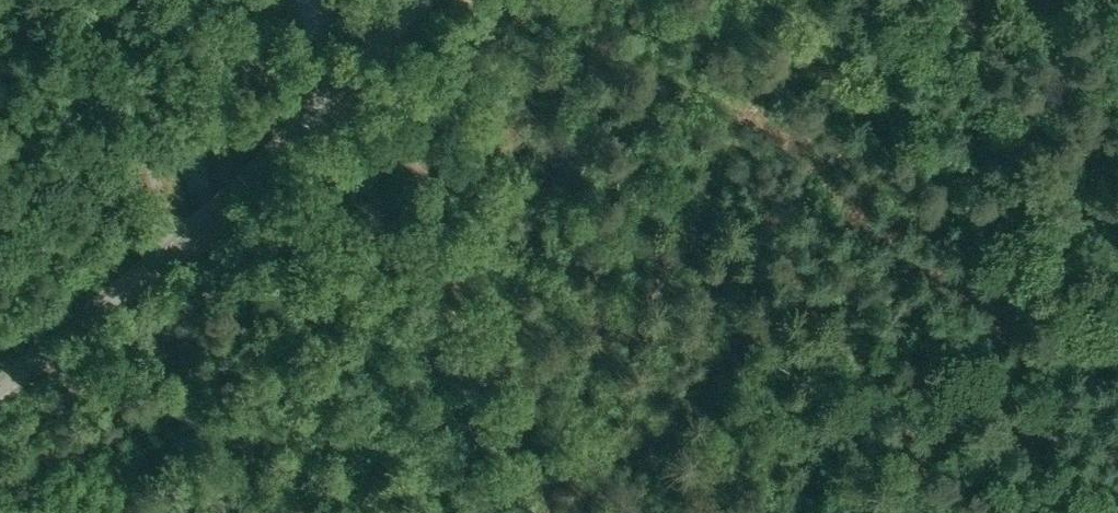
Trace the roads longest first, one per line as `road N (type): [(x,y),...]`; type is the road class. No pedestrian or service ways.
road 1 (tertiary): [(173,254),(430,0)]
road 2 (track): [(1117,182),(1060,380),(1049,512)]
road 3 (unclassified): [(173,254),(101,0)]
road 4 (tertiary): [(0,391),(173,254)]

